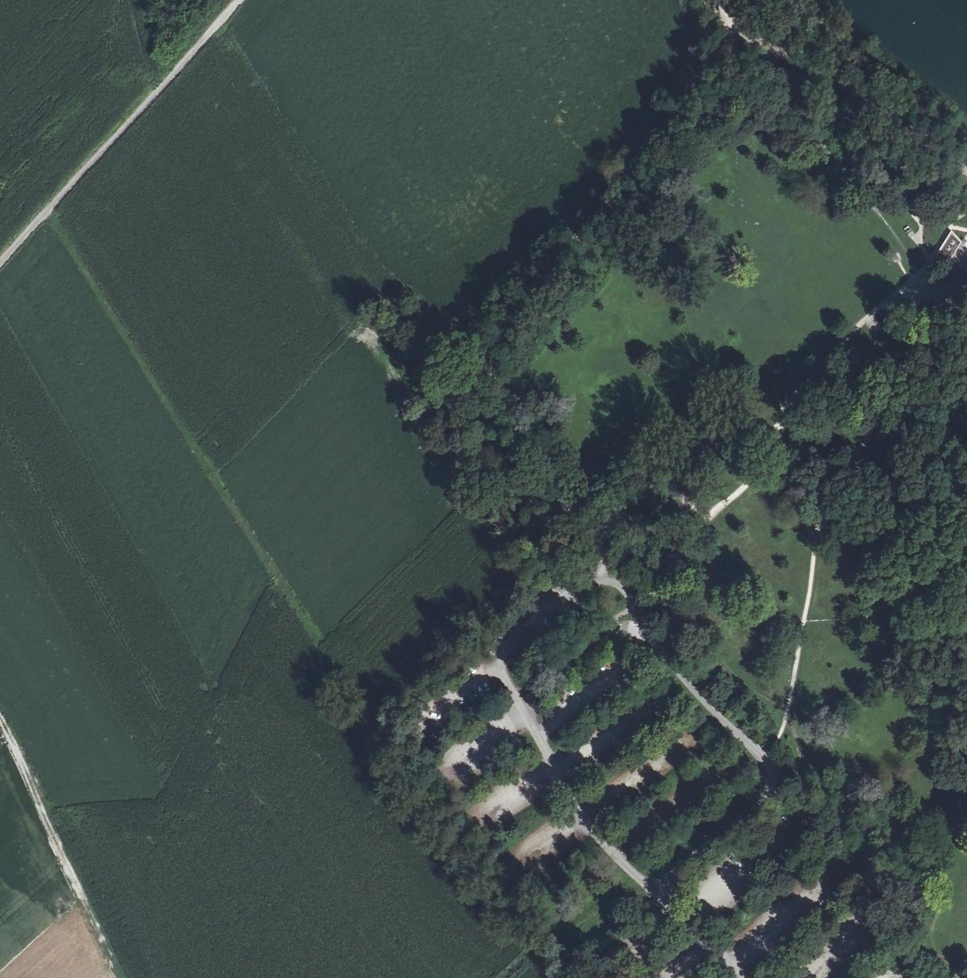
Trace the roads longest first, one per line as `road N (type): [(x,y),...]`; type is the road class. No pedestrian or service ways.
road 1 (track): [(731,18),(488,346),(490,371),(605,580)]
road 2 (track): [(0,263),(240,0)]
road 3 (track): [(118,977),(0,722)]

